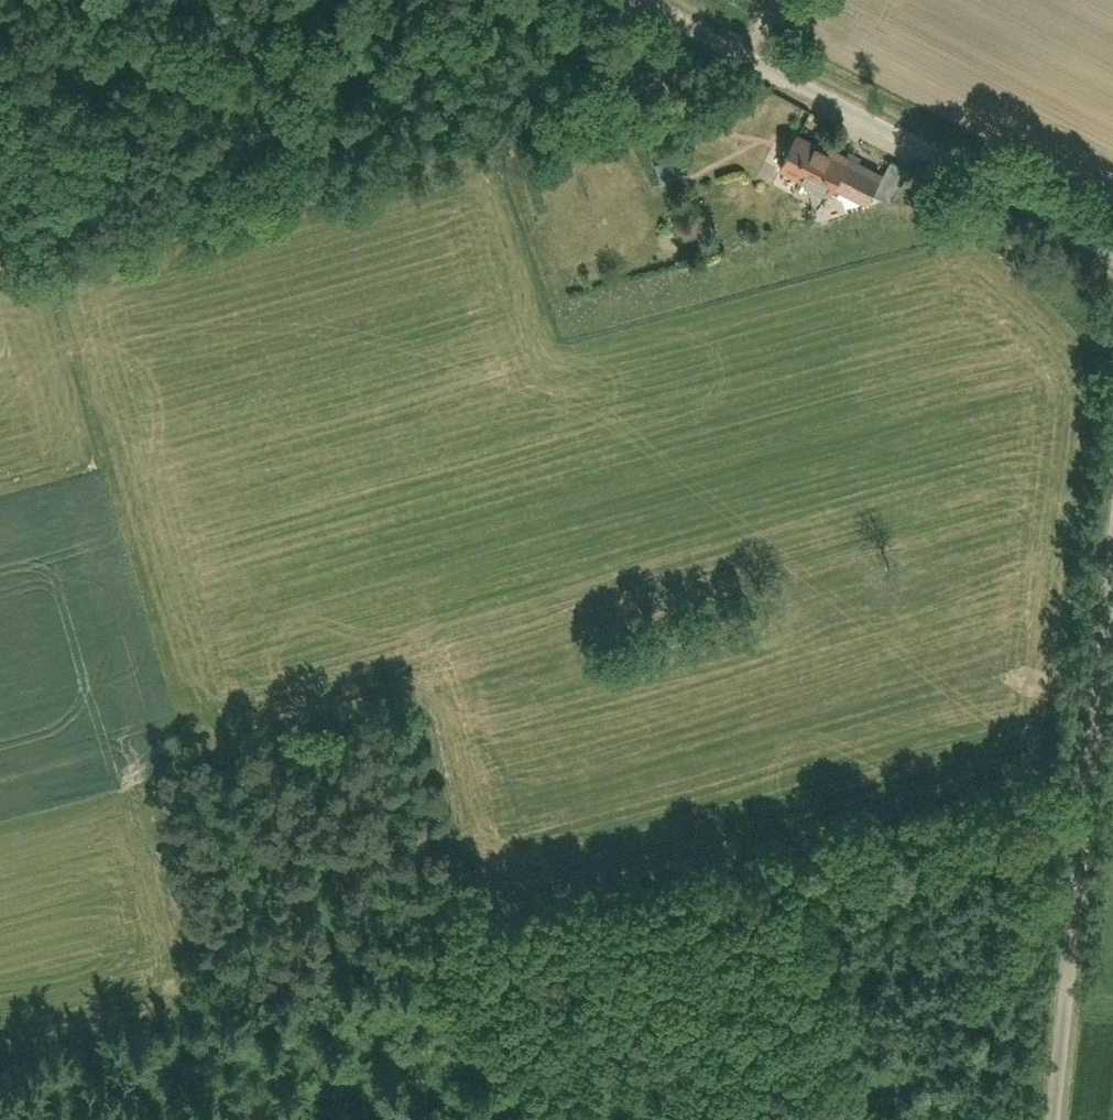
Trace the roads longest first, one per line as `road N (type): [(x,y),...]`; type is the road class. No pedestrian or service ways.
road 1 (residential): [(1051,1119),(1112,531)]
road 2 (unclassified): [(1112,253),(635,0)]

